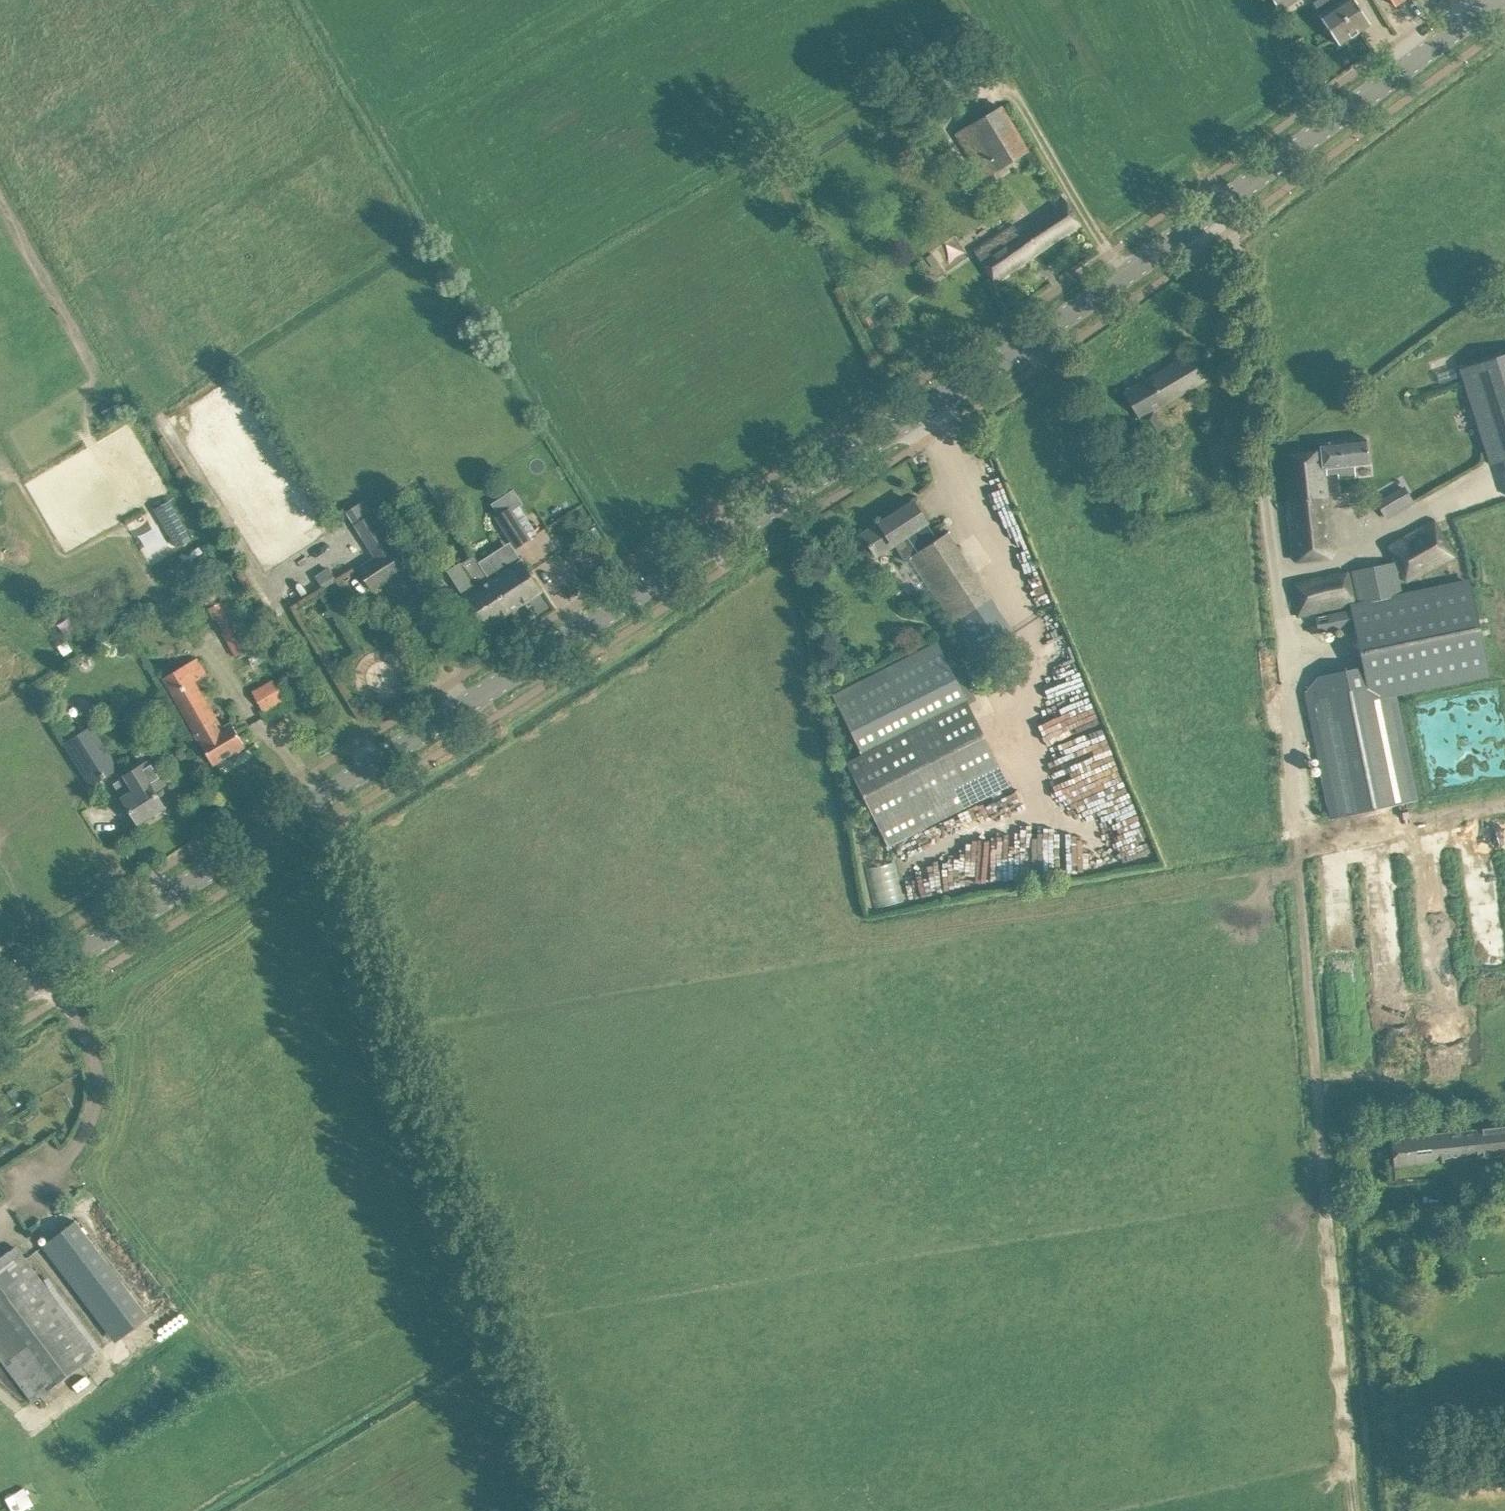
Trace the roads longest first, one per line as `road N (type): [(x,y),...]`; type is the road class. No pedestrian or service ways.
road 1 (tertiary): [(0,999),(922,405),(1217,201)]
road 2 (track): [(1355,1510),(1295,843)]
road 3 (unclassified): [(1295,843),(1262,442),(1217,201)]
road 4 (tertiary): [(1217,201),(1479,11)]

